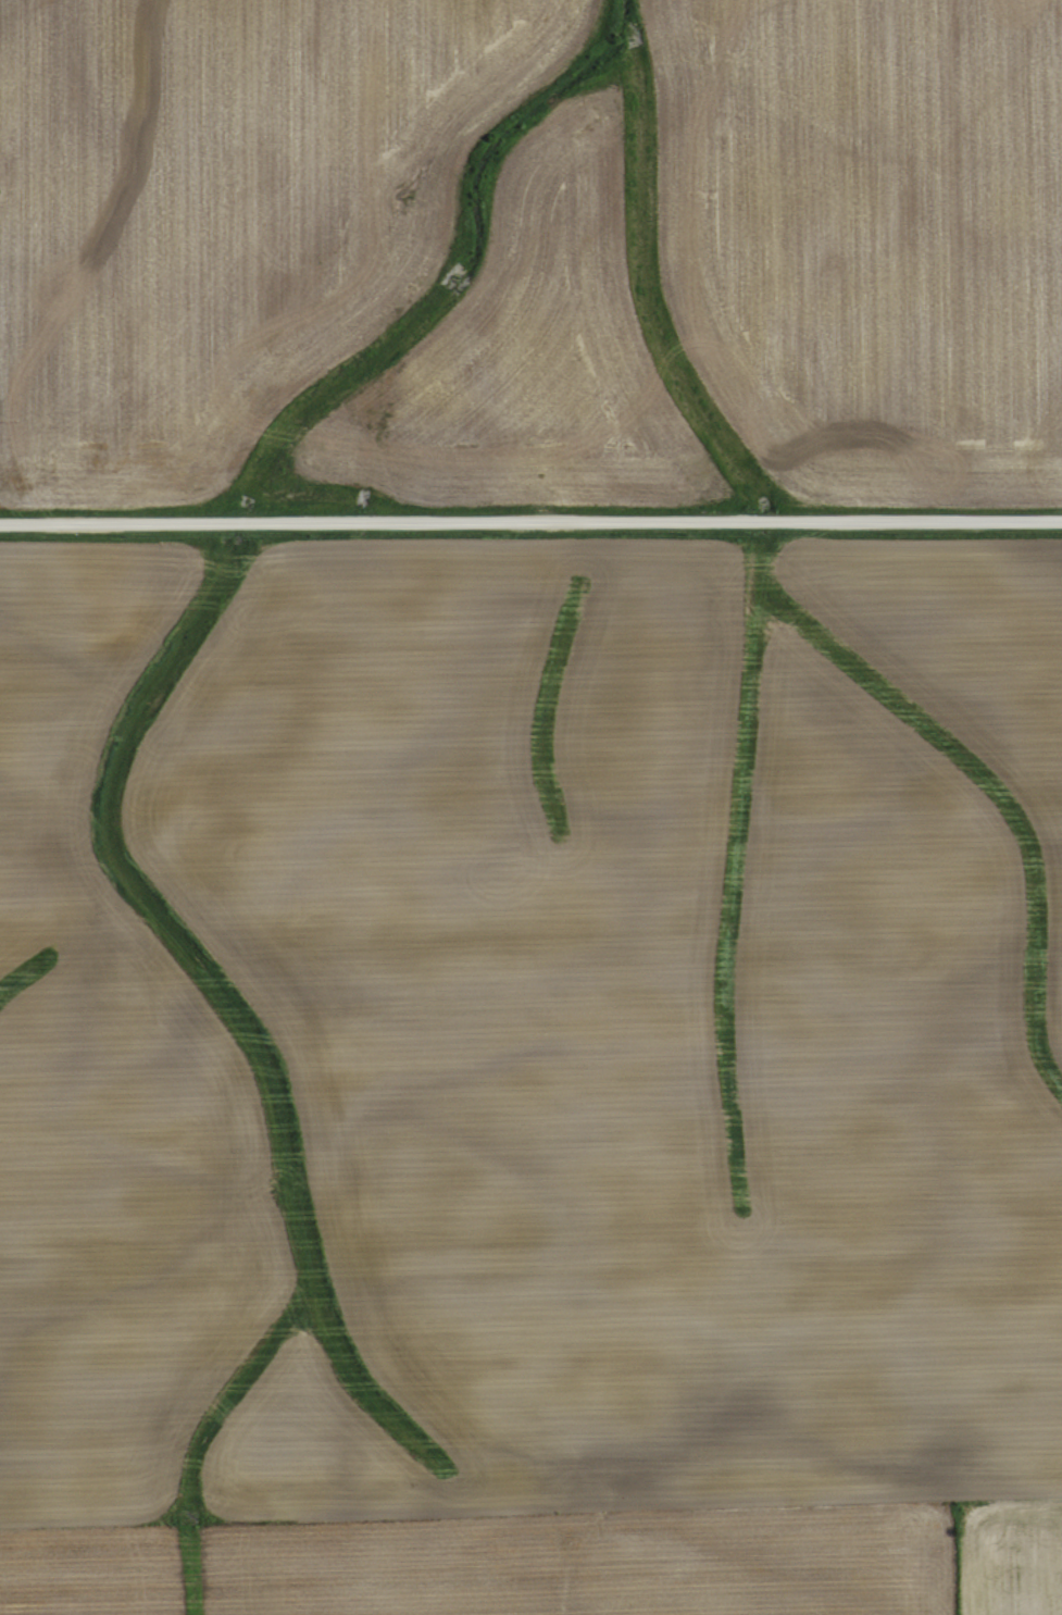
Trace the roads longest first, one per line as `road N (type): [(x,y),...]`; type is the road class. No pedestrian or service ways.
road 1 (residential): [(0,524),(1061,519)]

